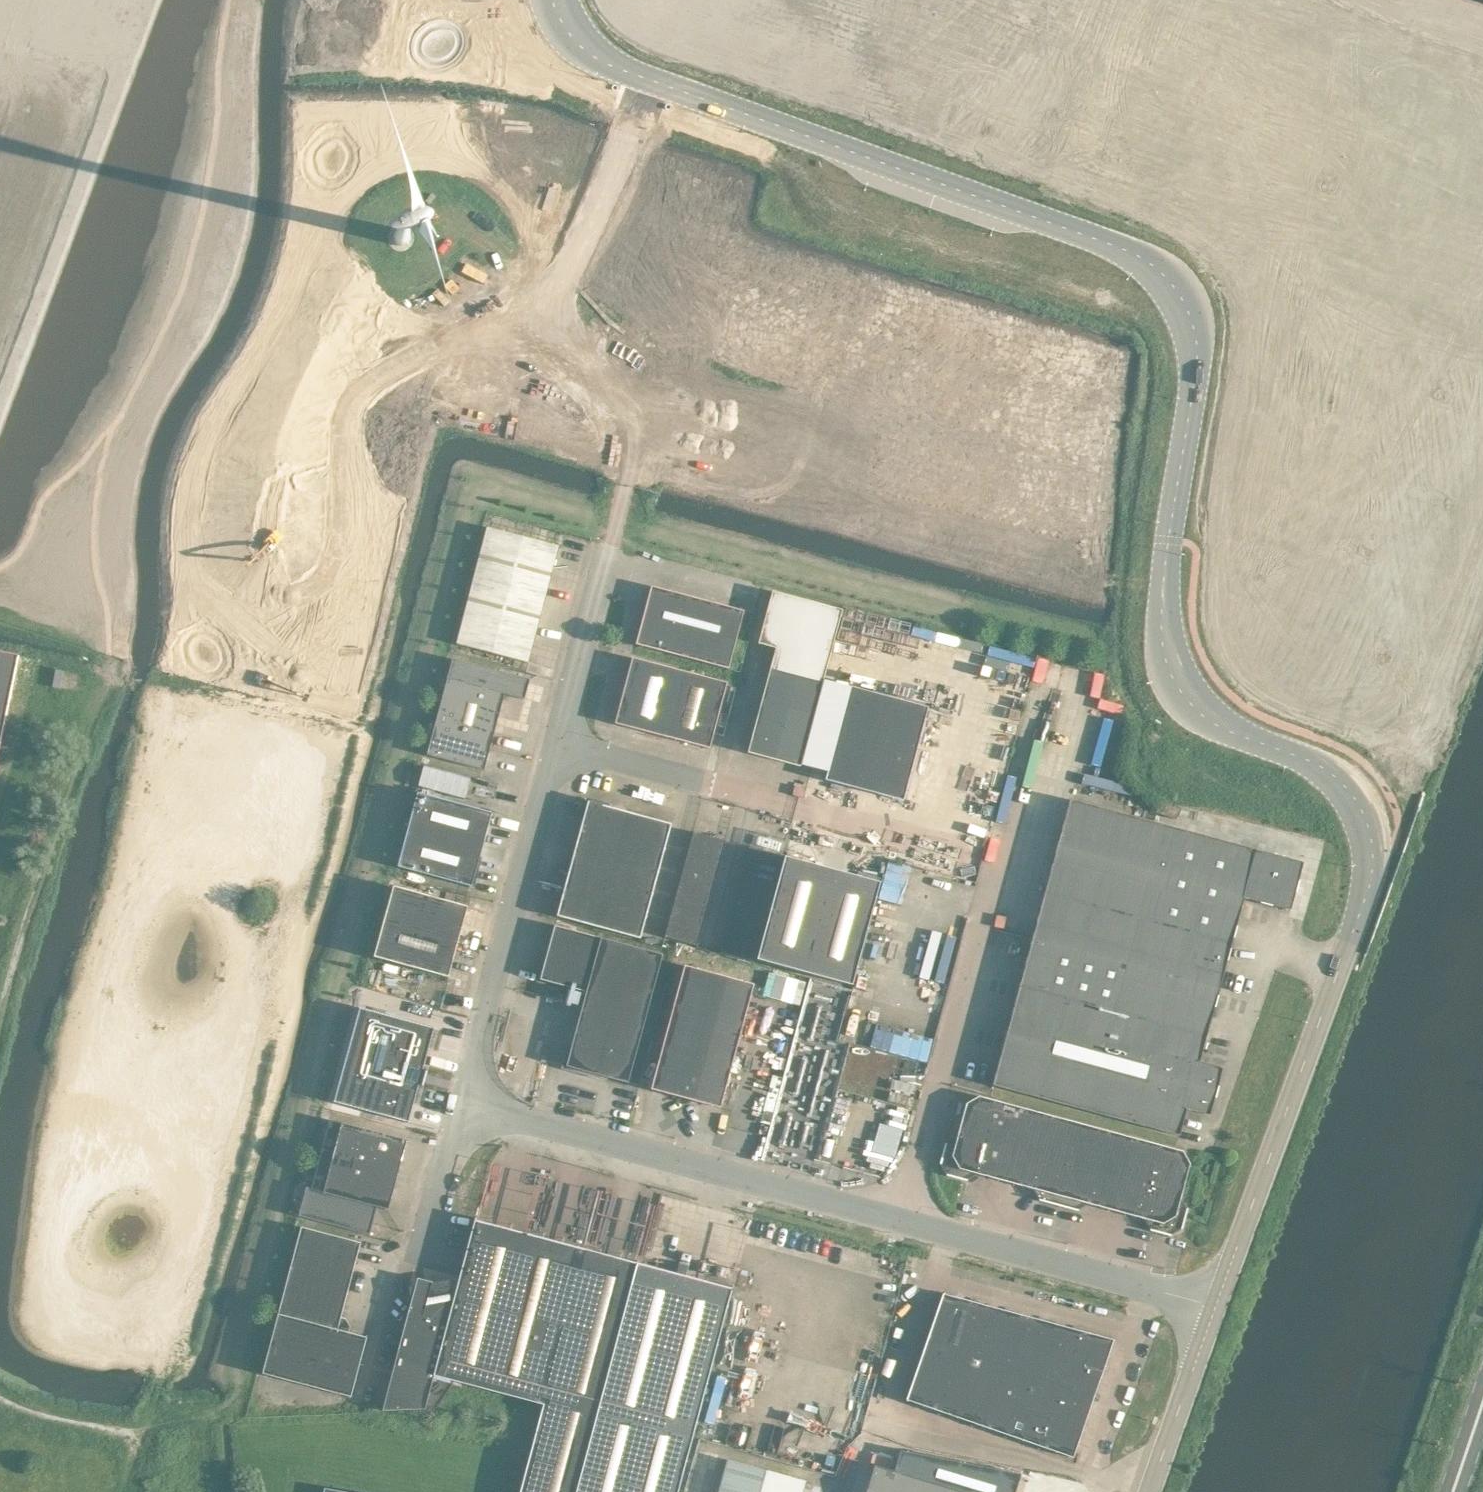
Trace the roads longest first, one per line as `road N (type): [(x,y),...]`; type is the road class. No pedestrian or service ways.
road 1 (tertiary): [(1211,1310),(1369,873),(1371,846),(1363,813),(1336,777),(1197,711),(1166,659),(1168,536),(1193,358),(1183,303),(1166,277),(1127,252),(618,66),(569,35),(551,0)]
road 2 (unclassified): [(1211,1310),(898,1216),(460,1104)]
road 3 (unclassified): [(460,1104),(558,740)]
road 4 (track): [(86,675),(0,1010)]
road 5 (unclassified): [(786,802),(558,740)]
road 6 (tertiary): [(1150,1491),(1211,1310)]
road 7 (unclassified): [(558,740),(606,564)]
road 8 (unclassified): [(424,1239),(460,1104)]

